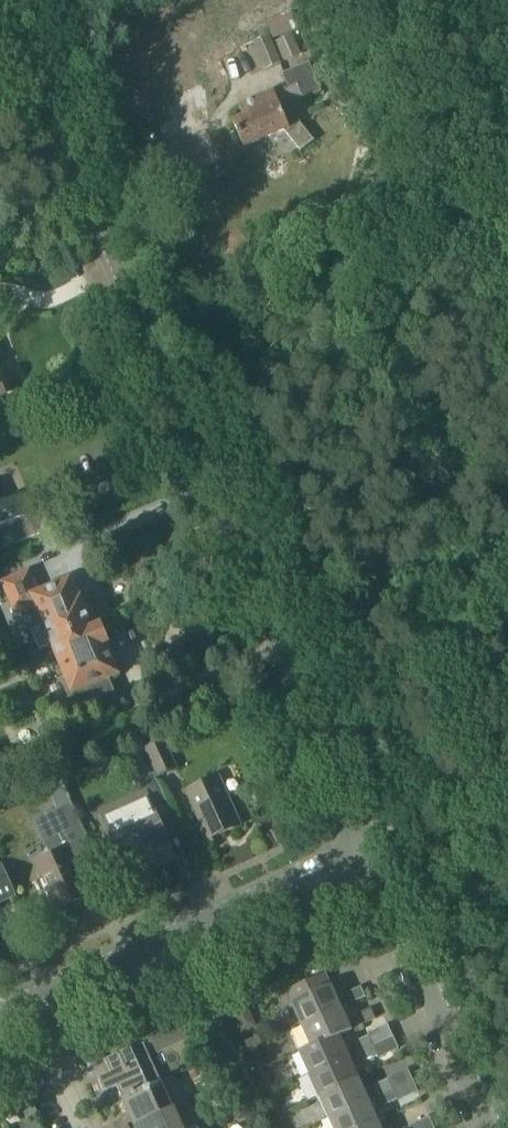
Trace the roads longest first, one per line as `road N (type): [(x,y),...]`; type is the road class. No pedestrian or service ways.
road 1 (residential): [(367,848),(2,0)]
road 2 (residential): [(18,1005),(367,848)]
road 3 (residential): [(489,1127),(367,848)]
road 4 (residential): [(72,1127),(18,1005)]

